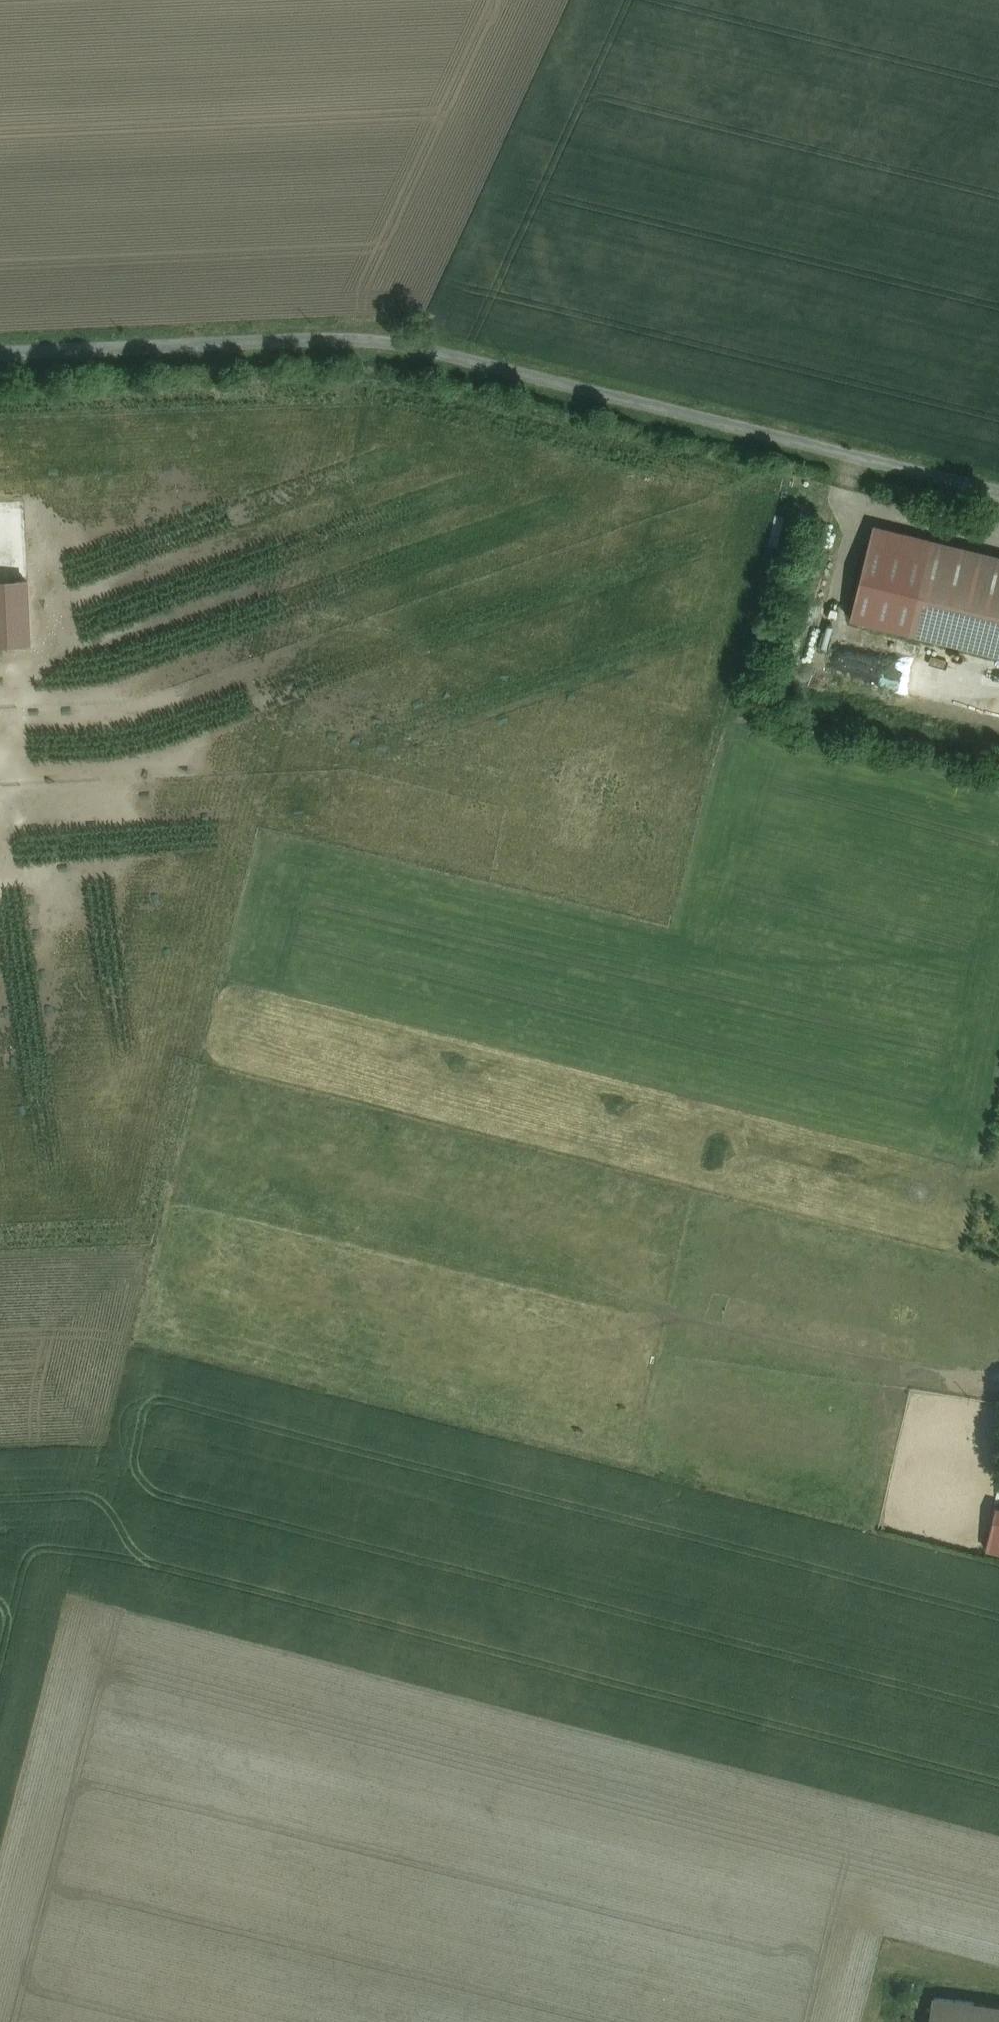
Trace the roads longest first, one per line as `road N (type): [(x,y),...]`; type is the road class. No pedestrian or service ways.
road 1 (unclassified): [(998,488),(390,343),(0,352)]

